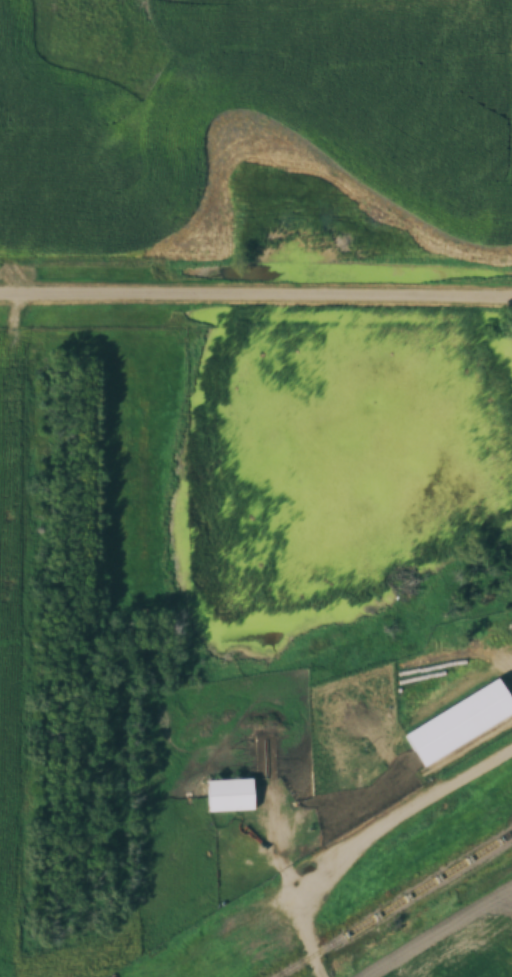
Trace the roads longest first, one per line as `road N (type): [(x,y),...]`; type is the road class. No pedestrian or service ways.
road 1 (residential): [(0,295),(511,297)]
road 2 (residential): [(511,752),(303,889),(269,829)]

